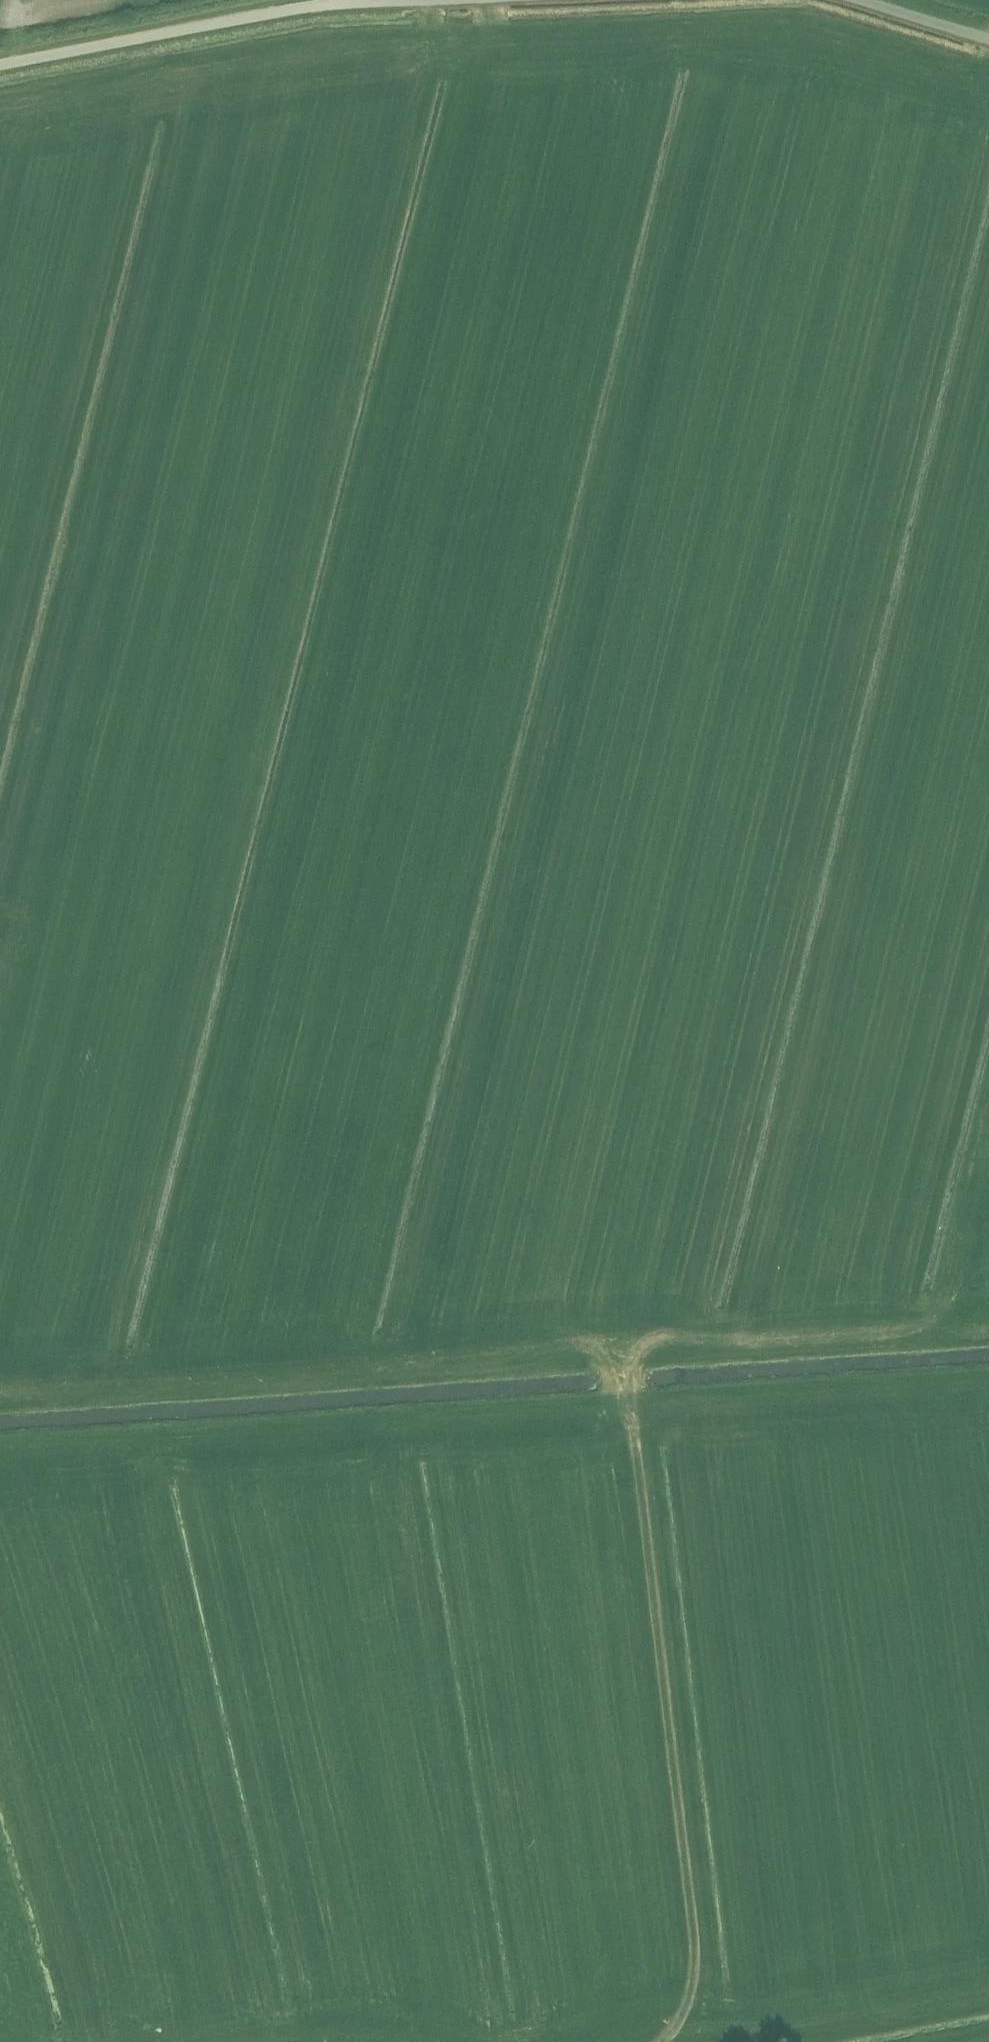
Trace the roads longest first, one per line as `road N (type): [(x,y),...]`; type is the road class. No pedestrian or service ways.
road 1 (unclassified): [(0,65),(313,4),(410,0)]
road 2 (unclassified): [(862,0),(988,38)]

